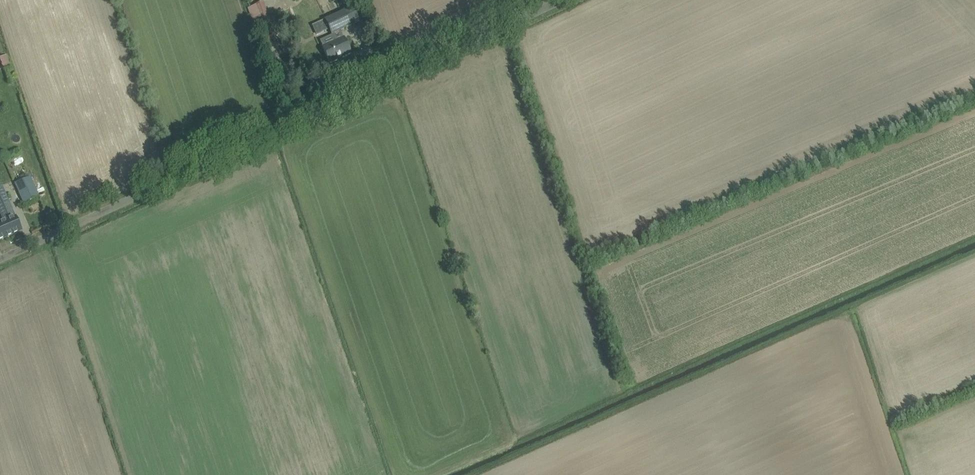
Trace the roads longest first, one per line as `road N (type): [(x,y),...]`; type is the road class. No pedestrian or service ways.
road 1 (unclassified): [(0,258),(557,0)]

